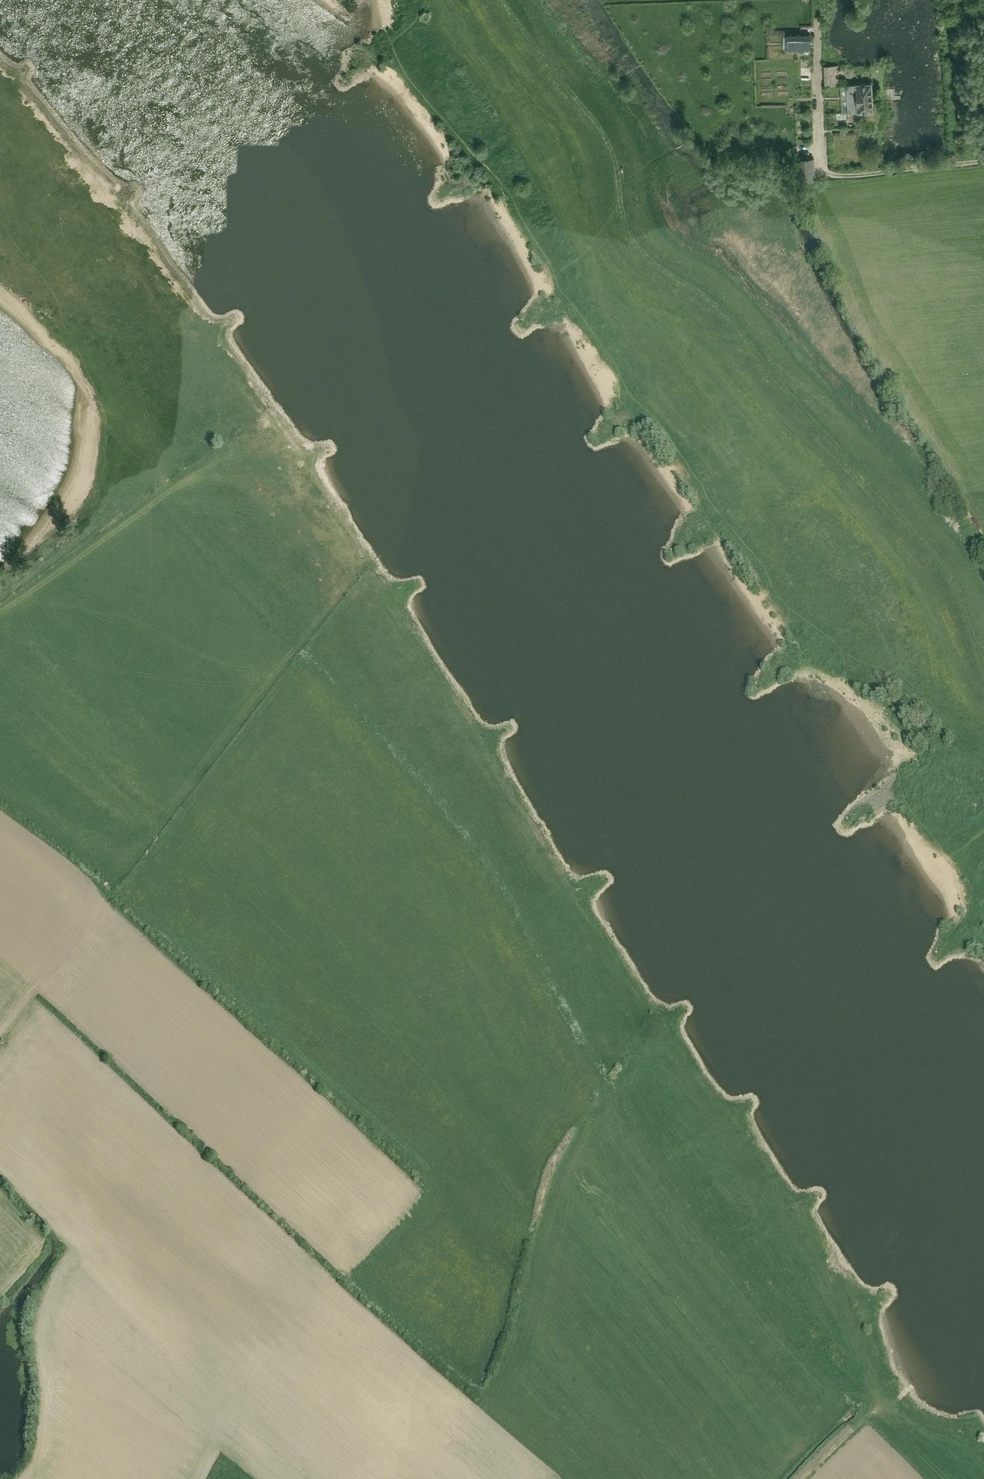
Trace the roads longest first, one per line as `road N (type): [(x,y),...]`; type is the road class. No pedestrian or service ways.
road 1 (track): [(503,0),(605,135),(633,245),(731,322),(930,547),(952,577),(983,663)]
road 2 (track): [(818,0),(824,170),(850,176),(983,162)]

